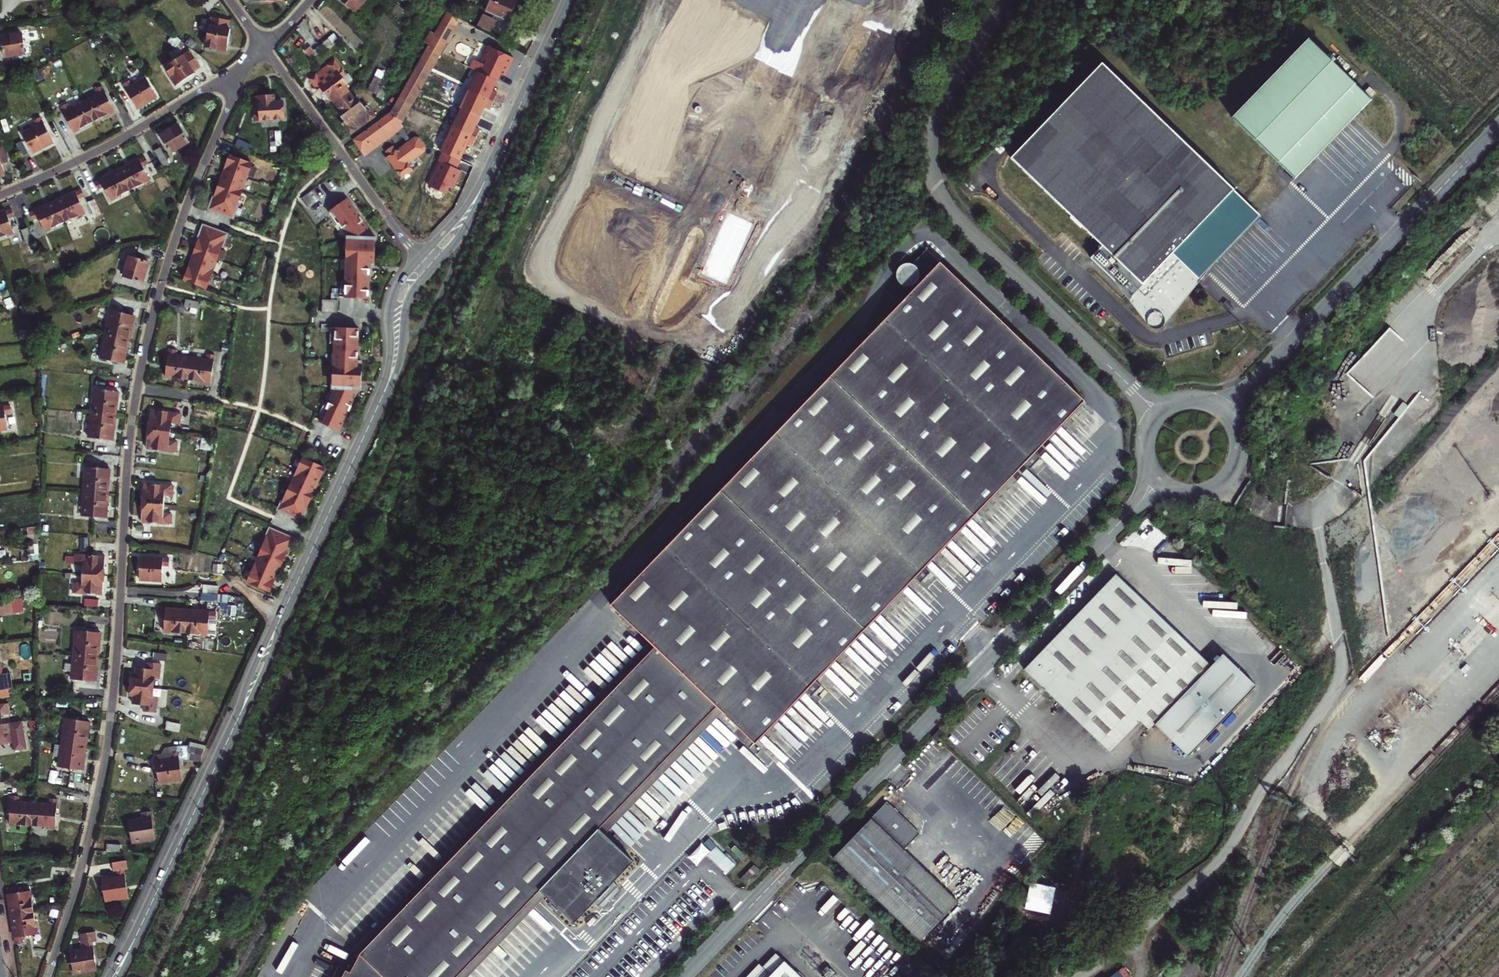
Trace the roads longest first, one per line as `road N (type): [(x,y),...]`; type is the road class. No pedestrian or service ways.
road 1 (residential): [(49,976),(107,751),(137,389),(171,254),(230,106),(234,73)]
road 2 (unclassified): [(683,976),(1161,479)]
road 3 (tertiary): [(382,397),(115,976)]
road 4 (unclassified): [(1157,415),(955,221),(935,188),(933,122),(1008,0)]
road 5 (unclassified): [(1228,413),(1498,128)]
road 6 (residential): [(0,196),(119,141),(234,73)]
road 7 (residential): [(419,260),(265,49)]
road 8 (tertiary): [(492,170),(569,0)]
road 9 (tertiary): [(419,260),(390,302),(382,397)]
road 10 (unclassified): [(1161,479),(1192,492),(1227,478),(1241,444),(1228,413)]
road 11 (tertiary): [(382,397),(400,362),(409,299),(428,273)]
road 12 (tertiary): [(428,273),(465,231),(492,170)]

